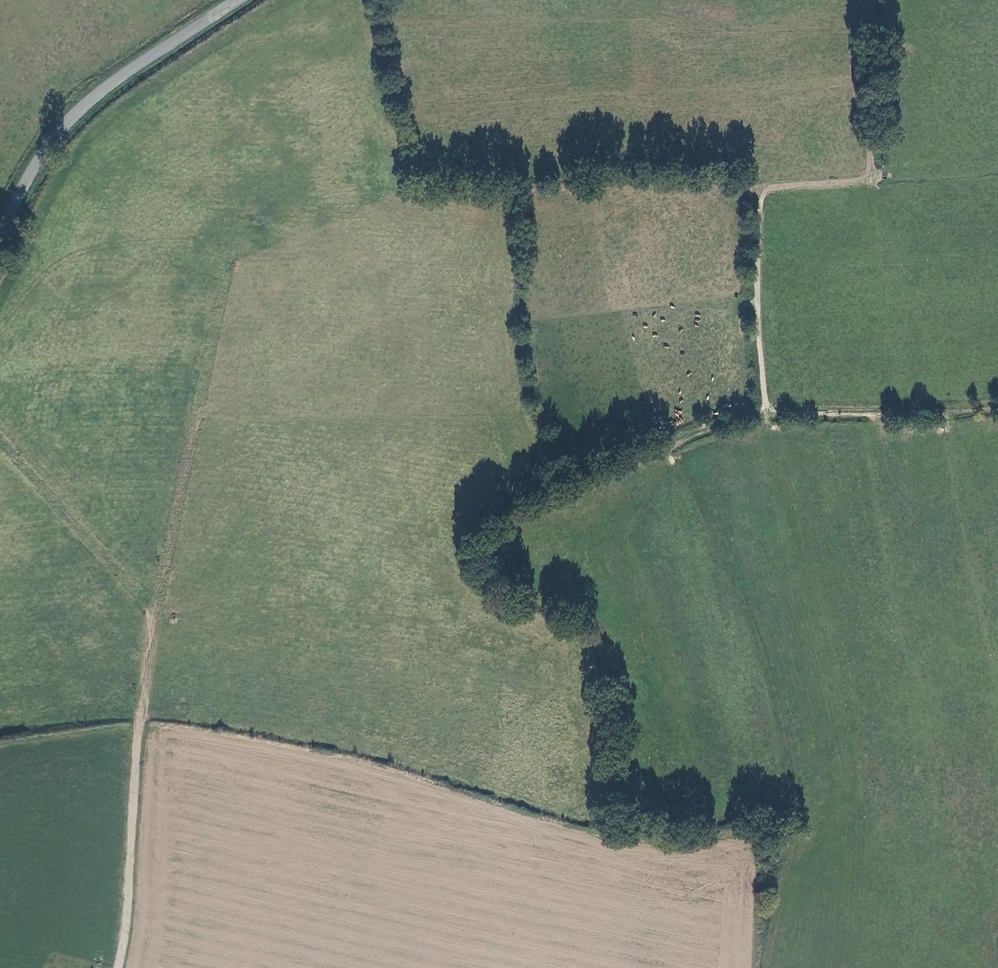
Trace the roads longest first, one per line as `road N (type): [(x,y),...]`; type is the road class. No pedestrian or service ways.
road 1 (tertiary): [(0,233),(43,150),(117,79),(240,0)]
road 2 (track): [(997,406),(768,412)]

